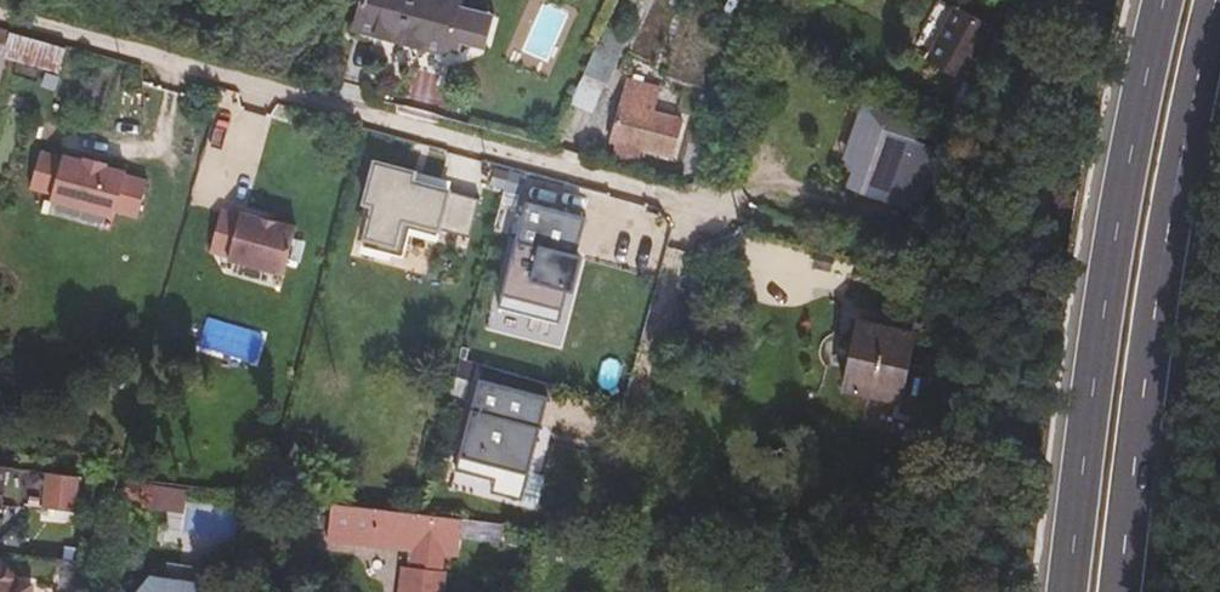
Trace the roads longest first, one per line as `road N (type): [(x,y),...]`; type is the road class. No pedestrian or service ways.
road 1 (residential): [(0,17),(716,212)]
road 2 (trunk): [(1112,591),(1148,300),(1208,0)]
road 3 (trunk): [(1155,0),(1088,351),(1059,591)]

